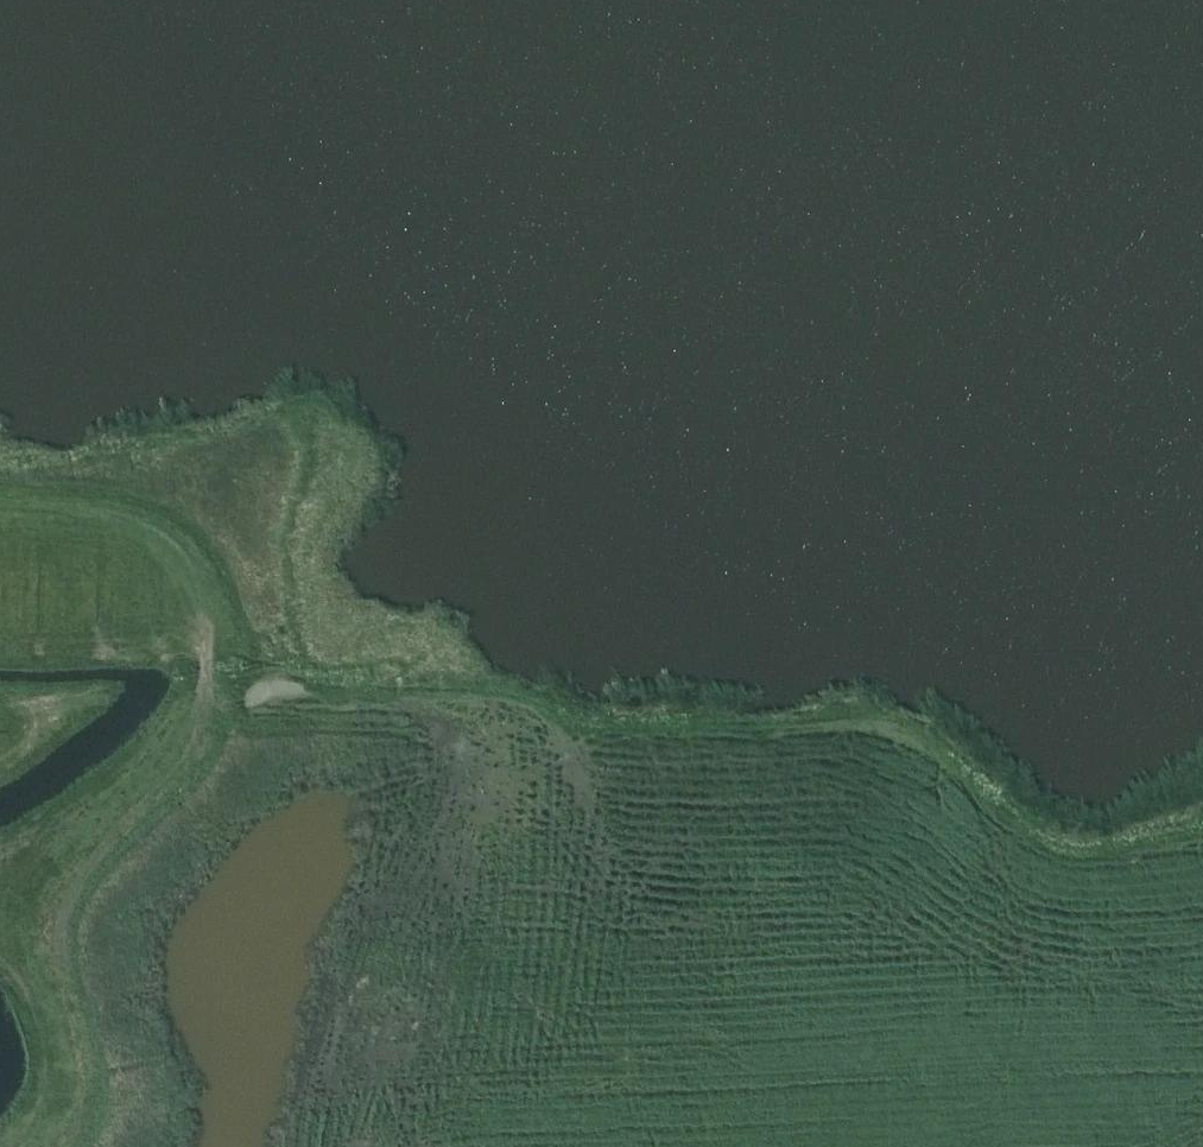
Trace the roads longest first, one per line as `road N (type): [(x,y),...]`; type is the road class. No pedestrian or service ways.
road 1 (track): [(205,673),(205,624),(193,585),(154,532),(121,513),(0,498)]

